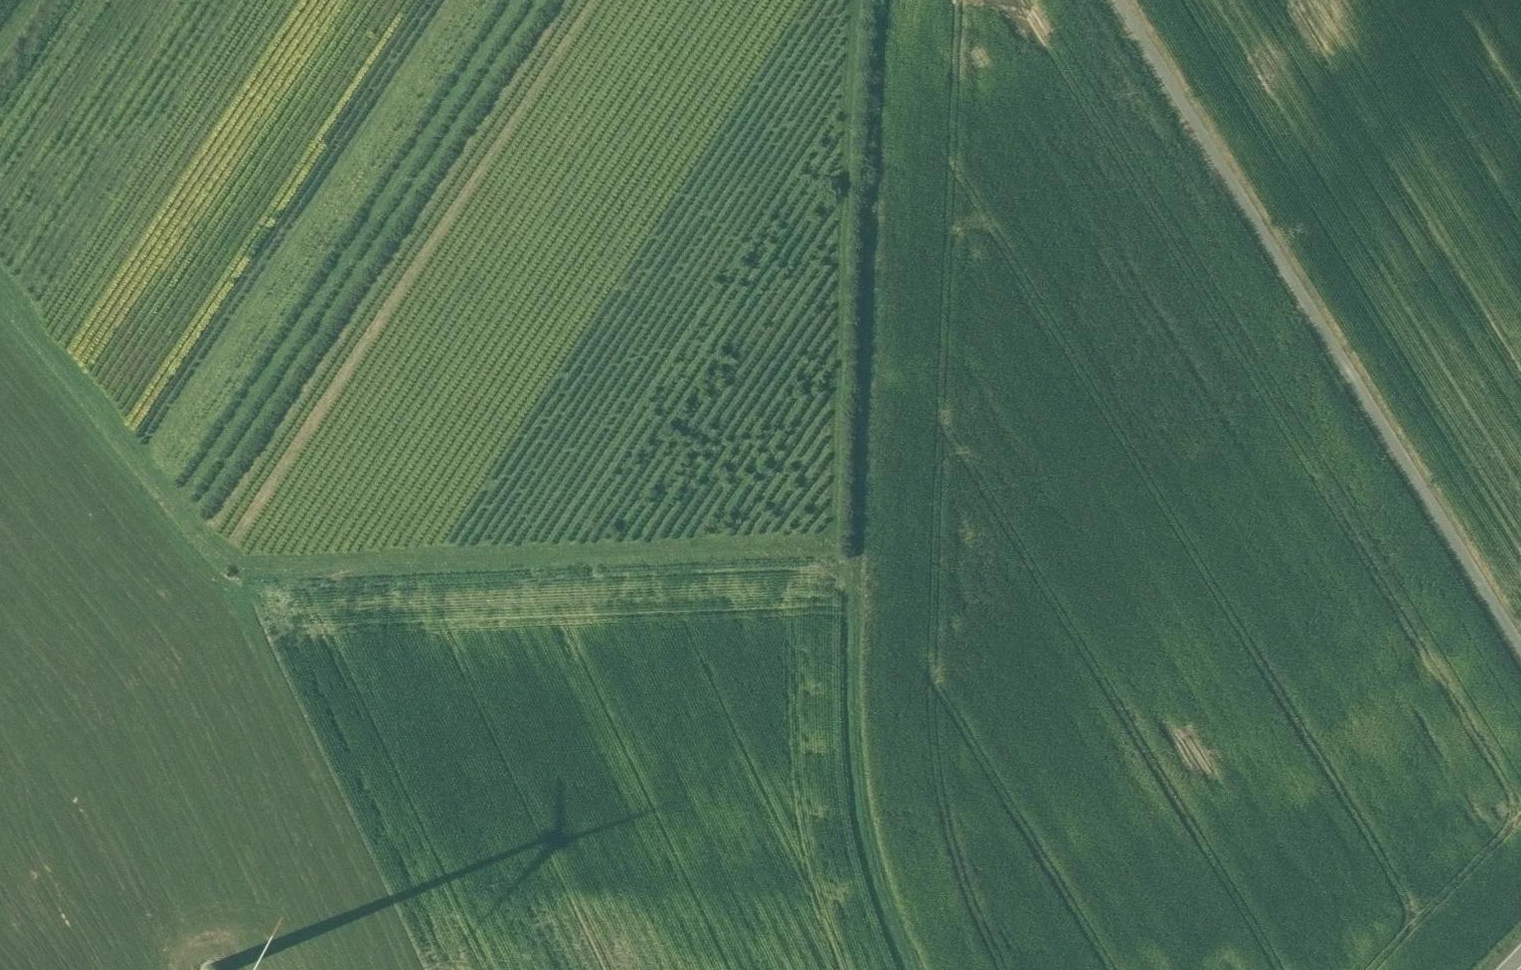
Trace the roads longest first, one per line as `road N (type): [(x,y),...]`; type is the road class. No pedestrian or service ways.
road 1 (unclassified): [(1118,0),(1520,649)]

